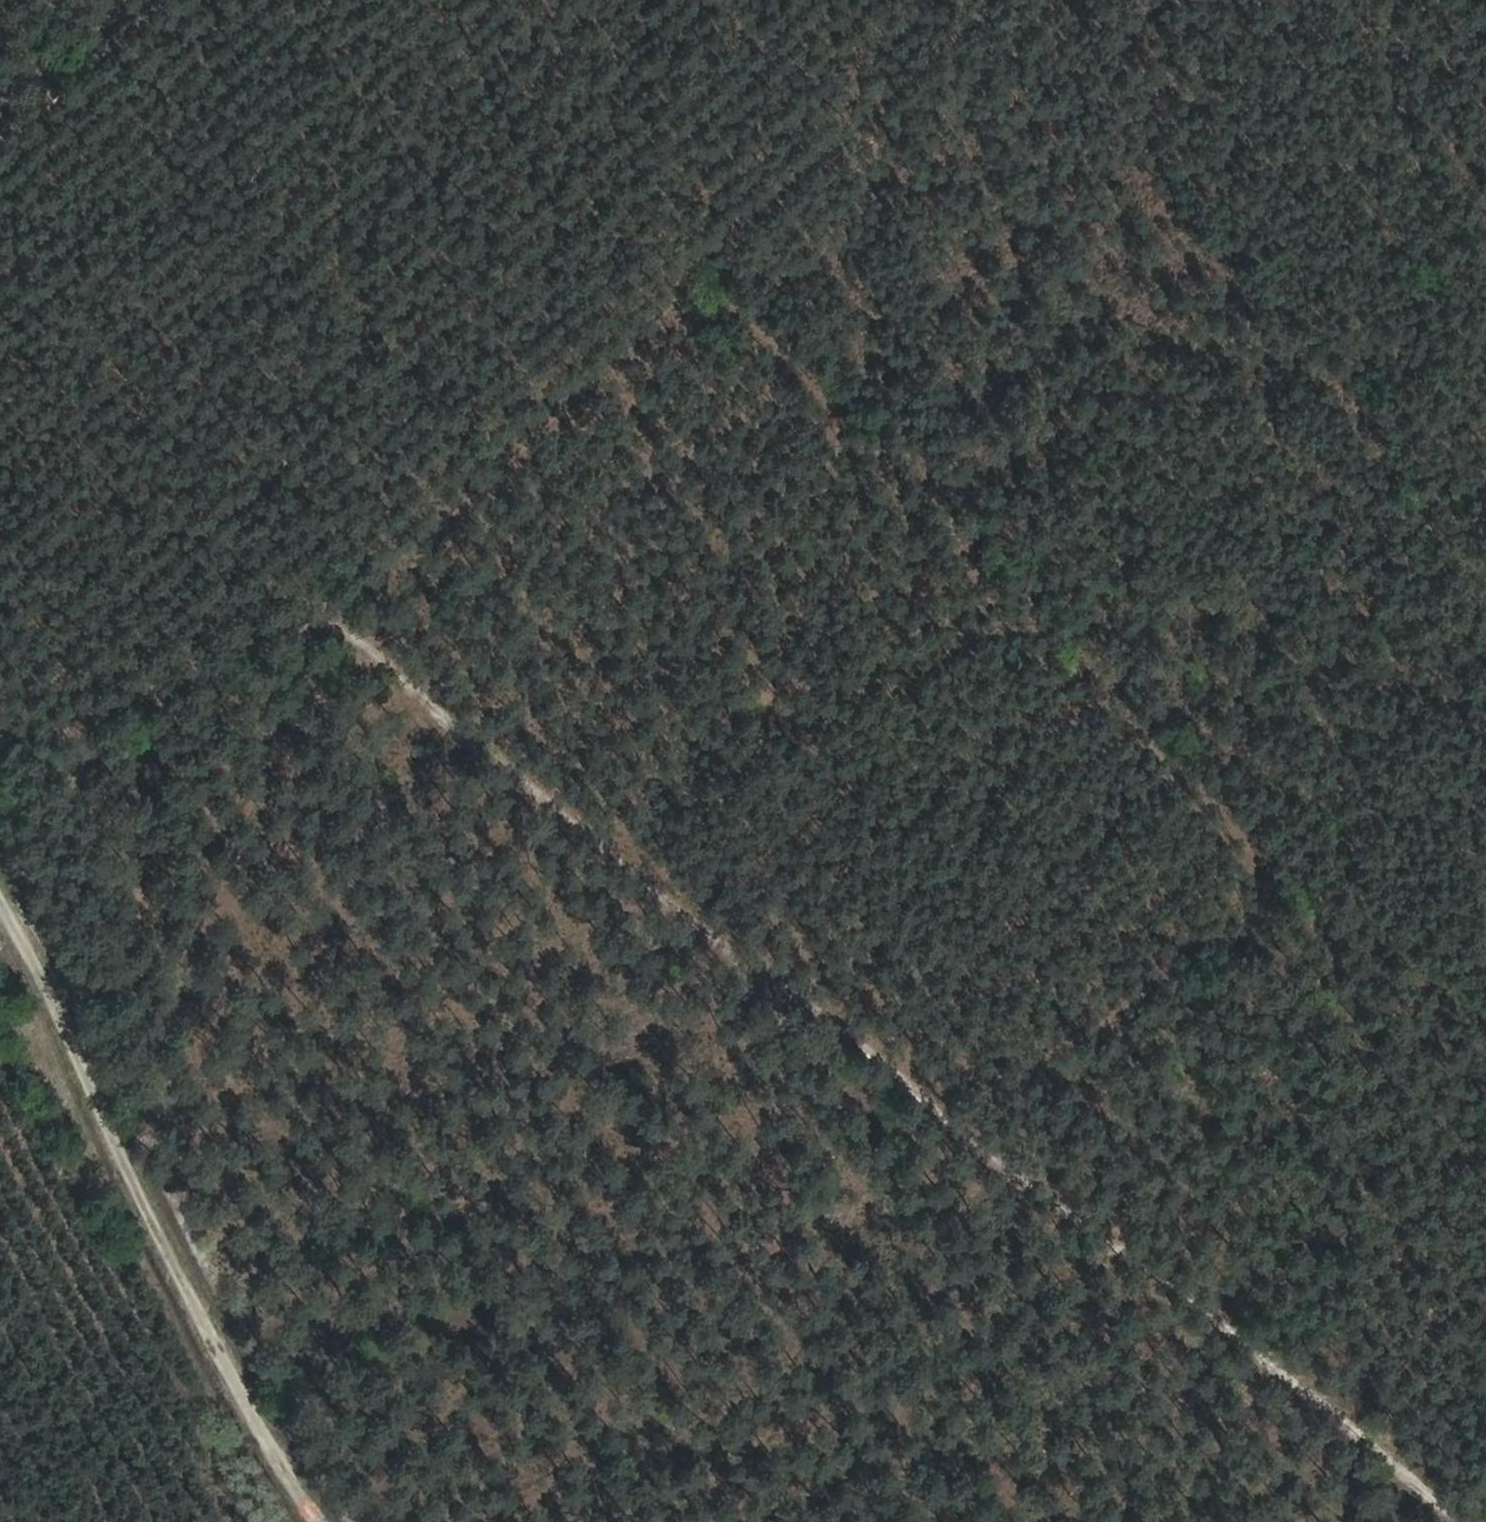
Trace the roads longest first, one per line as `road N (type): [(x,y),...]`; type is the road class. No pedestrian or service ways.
road 1 (track): [(0,737),(231,666),(290,624),(339,623),(1476,1521)]
road 2 (track): [(339,623),(685,300),(803,178),(1021,0)]
road 3 (track): [(0,898),(192,1295),(321,1521)]

